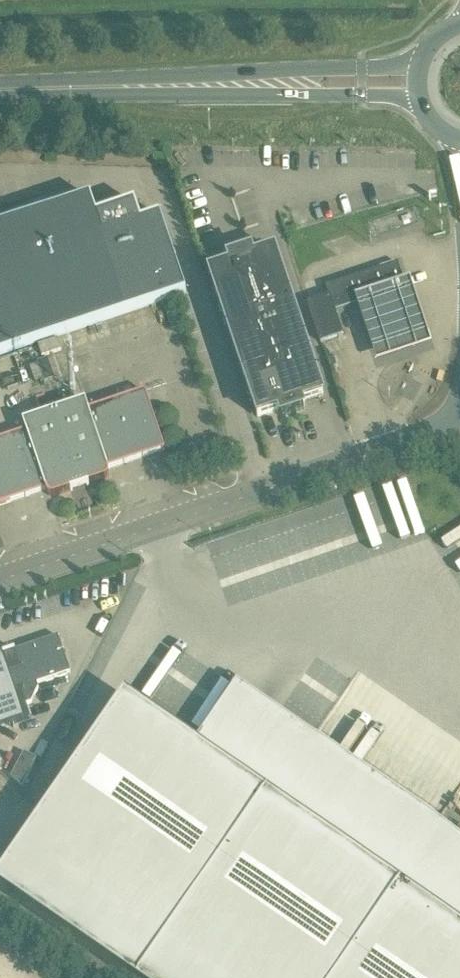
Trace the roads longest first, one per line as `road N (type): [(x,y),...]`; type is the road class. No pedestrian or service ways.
road 1 (unclassified): [(0,579),(459,422)]
road 2 (primary): [(0,91),(410,81)]

